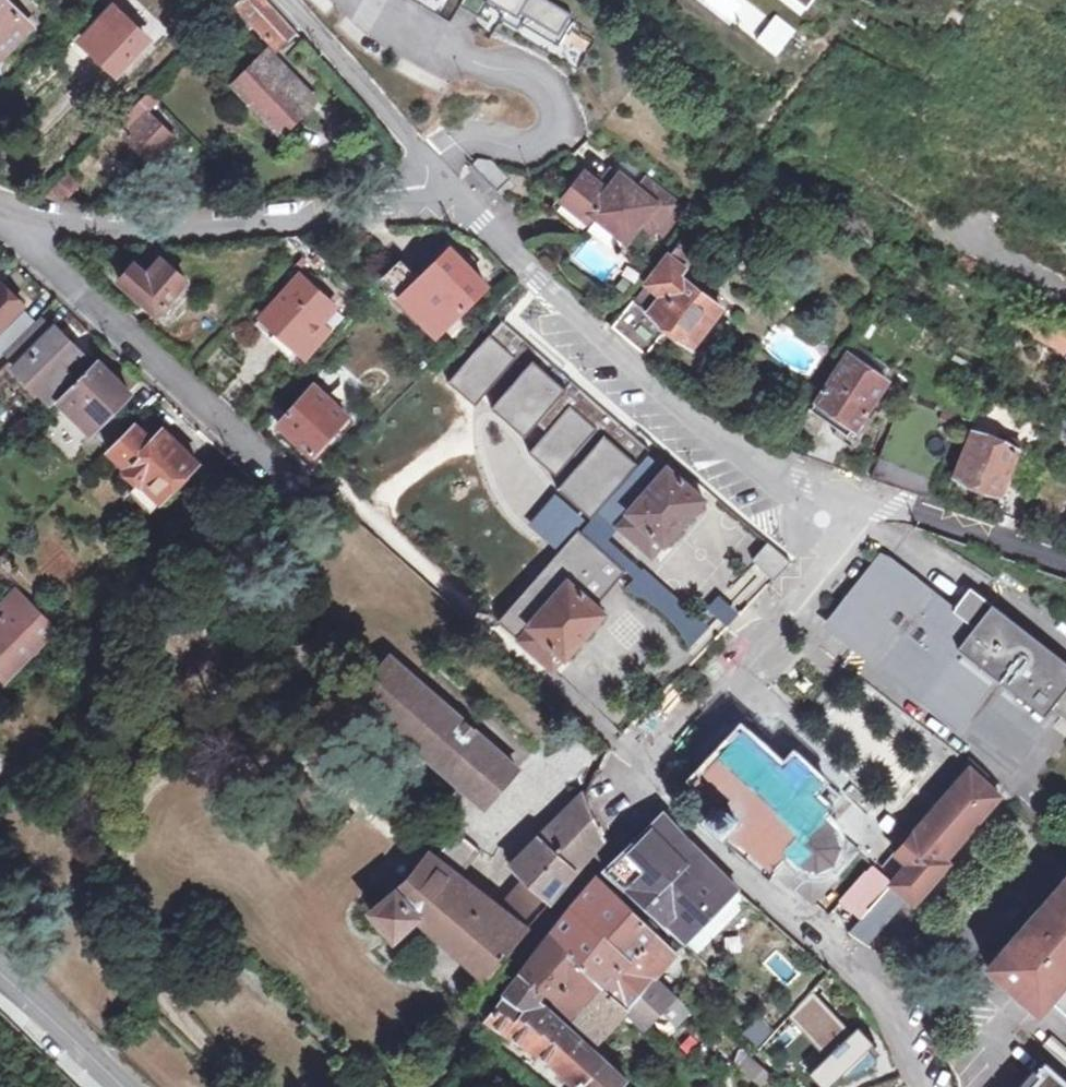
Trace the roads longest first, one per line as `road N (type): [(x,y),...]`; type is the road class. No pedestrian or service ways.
road 1 (residential): [(455,201),(631,362),(824,517)]
road 2 (residential): [(17,216),(152,229),(414,211),(455,201)]
road 3 (residential): [(655,796),(895,1007),(929,1086)]
road 4 (residential): [(17,216),(33,254),(282,474)]
road 5 (residential): [(432,1086),(655,796)]
road 6 (residential): [(824,517),(816,588),(657,767),(655,796)]
road 7 (residential): [(455,201),(285,0)]
road 8 (unclassified): [(824,517),(892,509),(1065,563)]
road 9 (tertiary): [(0,977),(115,1086)]

